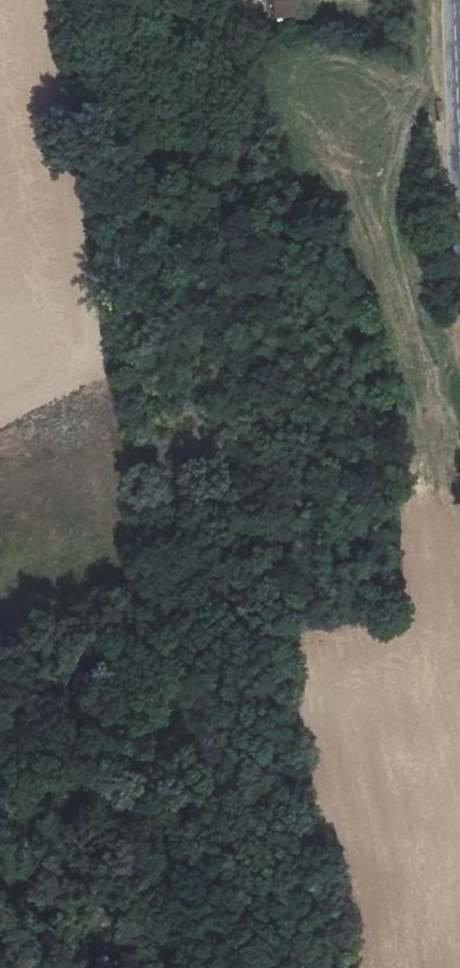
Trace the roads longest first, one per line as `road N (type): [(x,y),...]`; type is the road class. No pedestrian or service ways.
road 1 (tertiary): [(459,144),(454,0)]

